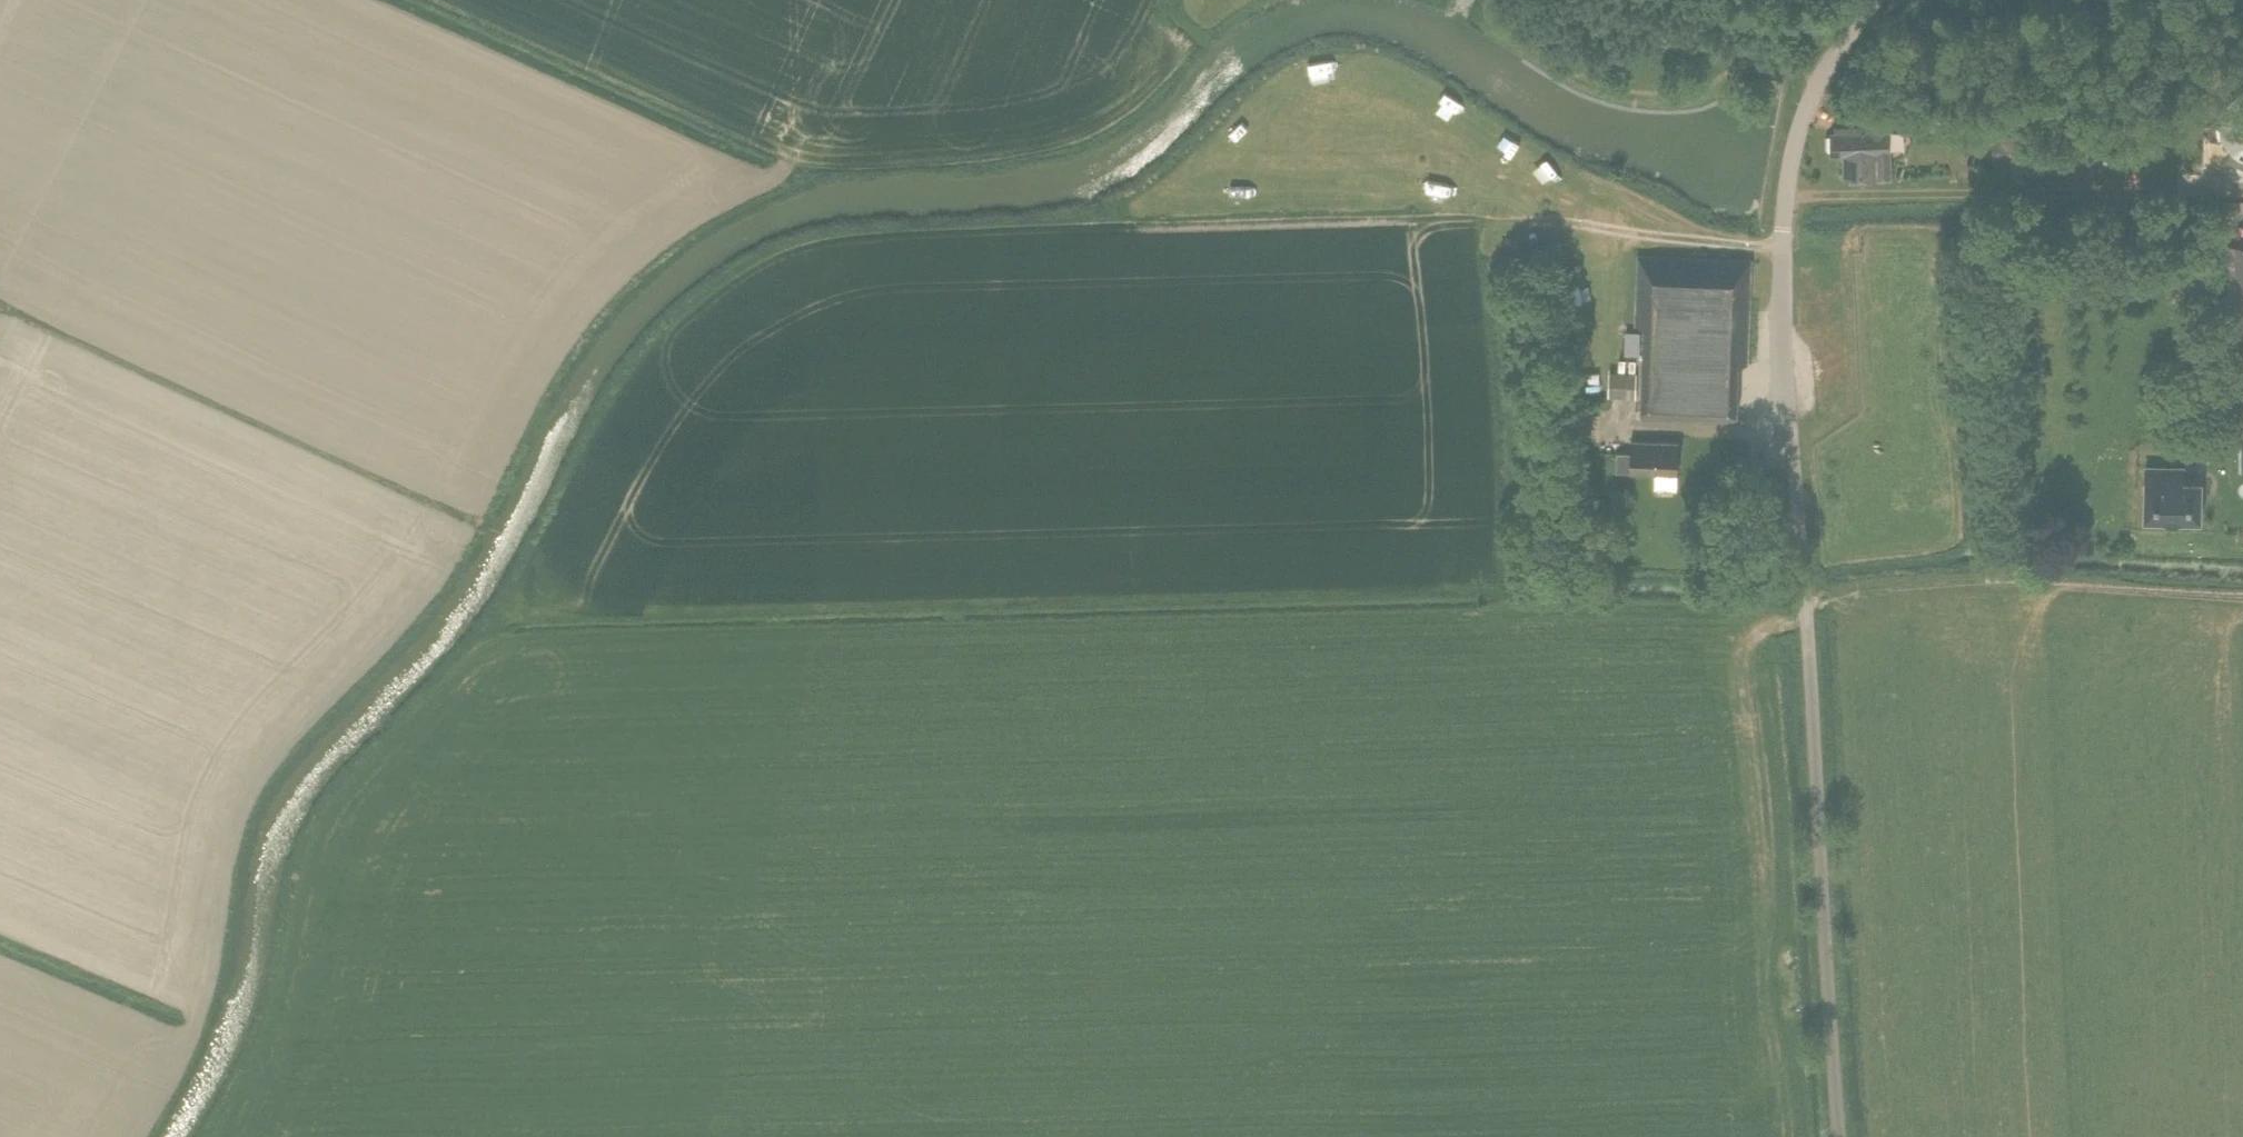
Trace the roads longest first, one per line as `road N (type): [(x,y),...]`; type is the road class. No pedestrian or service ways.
road 1 (unclassified): [(1842,1136),(1779,253),(1785,174),(1802,108),(1874,0)]
road 2 (track): [(1783,202),(2216,202)]

